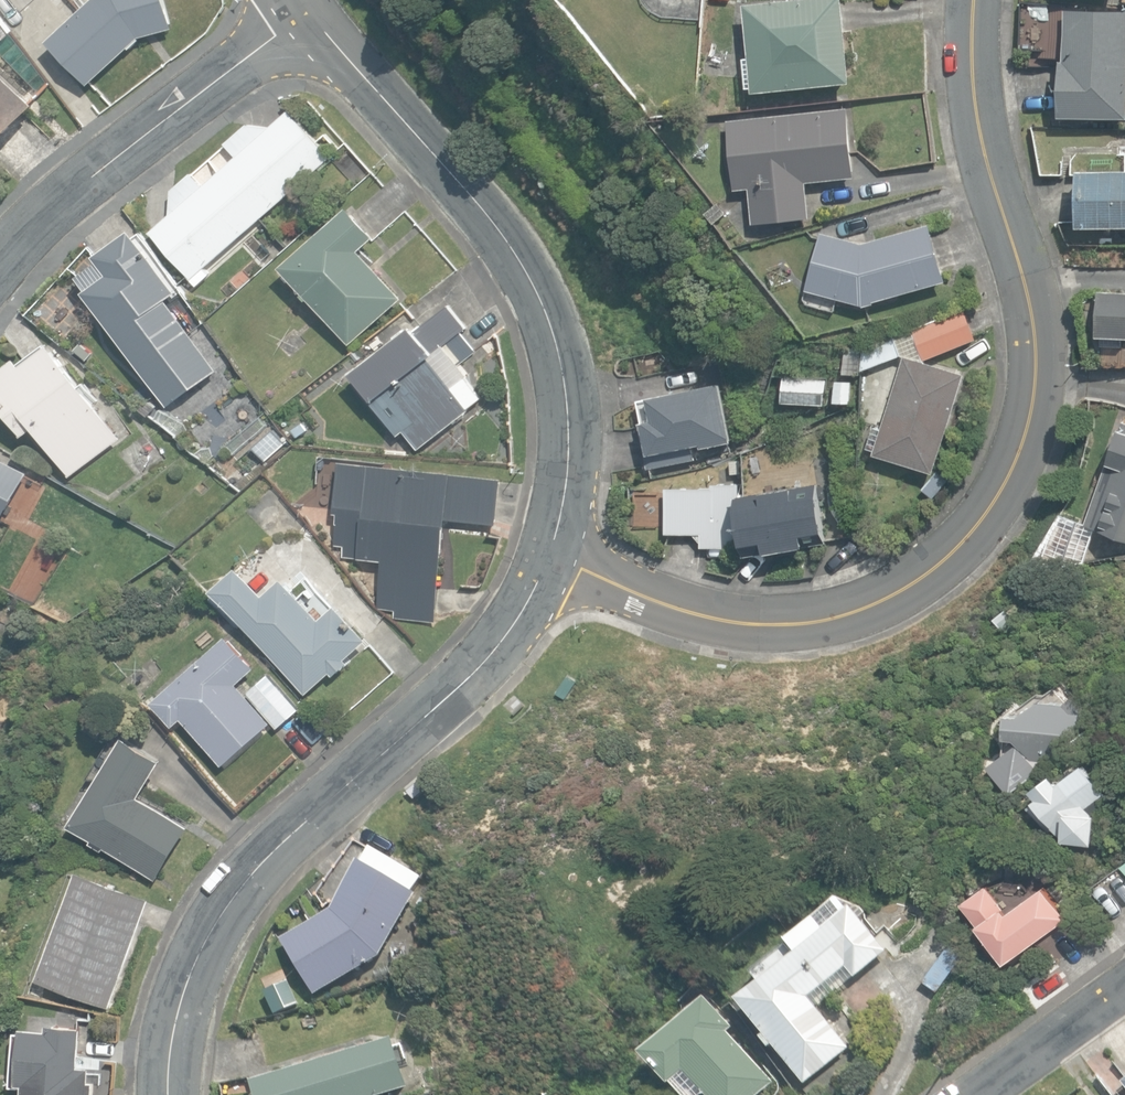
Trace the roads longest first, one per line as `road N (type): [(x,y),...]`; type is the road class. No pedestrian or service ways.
road 1 (residential): [(548,553),(698,617),(738,626),(819,621),(889,603),(984,523),(1028,432),(1039,354),(977,128),(975,0)]
road 2 (tertiary): [(168,1094),(178,1012),(222,911),(307,817),(505,632),(548,553)]
road 3 (tertiary): [(548,553),(562,511),(568,425),(556,339),(541,298),(492,220),(305,10)]
road 4 (residential): [(305,10),(115,151),(0,264)]
road 5 (tertiary): [(1124,989),(989,1094)]

